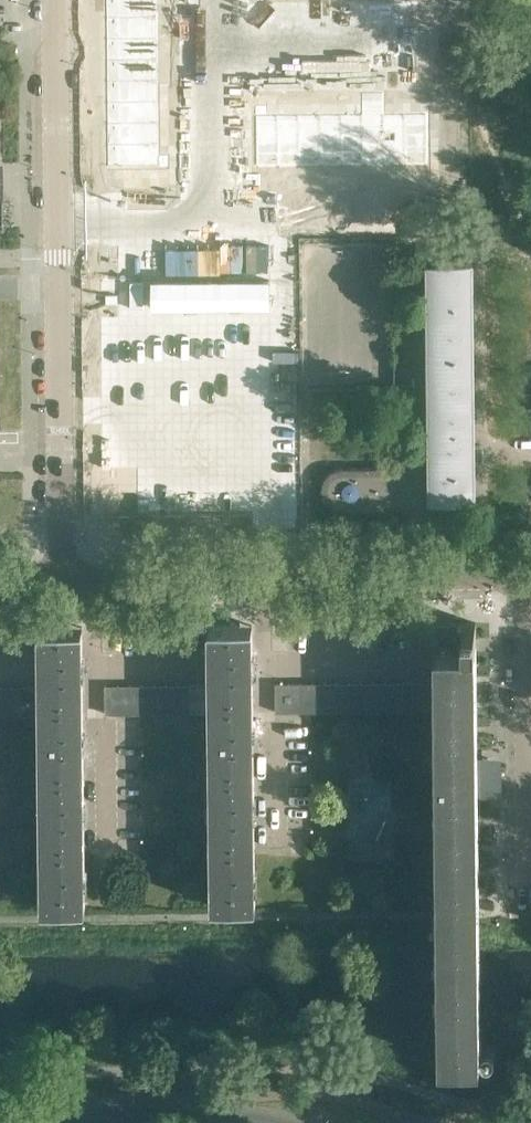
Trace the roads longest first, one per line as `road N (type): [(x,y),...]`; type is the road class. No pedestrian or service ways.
road 1 (residential): [(52,584),(52,221)]
road 2 (residential): [(530,894),(527,578)]
road 3 (secondary): [(287,1122),(229,1114),(0,1116)]
road 4 (tertiary): [(527,578),(268,581)]
road 5 (residential): [(52,221),(52,0)]
road 6 (residential): [(269,852),(267,666)]
road 7 (residential): [(104,849),(95,667)]
road 8 (tertiary): [(268,581),(97,583)]
road 9 (residential): [(52,221),(222,222)]
road 10 (residential): [(267,666),(427,664)]

